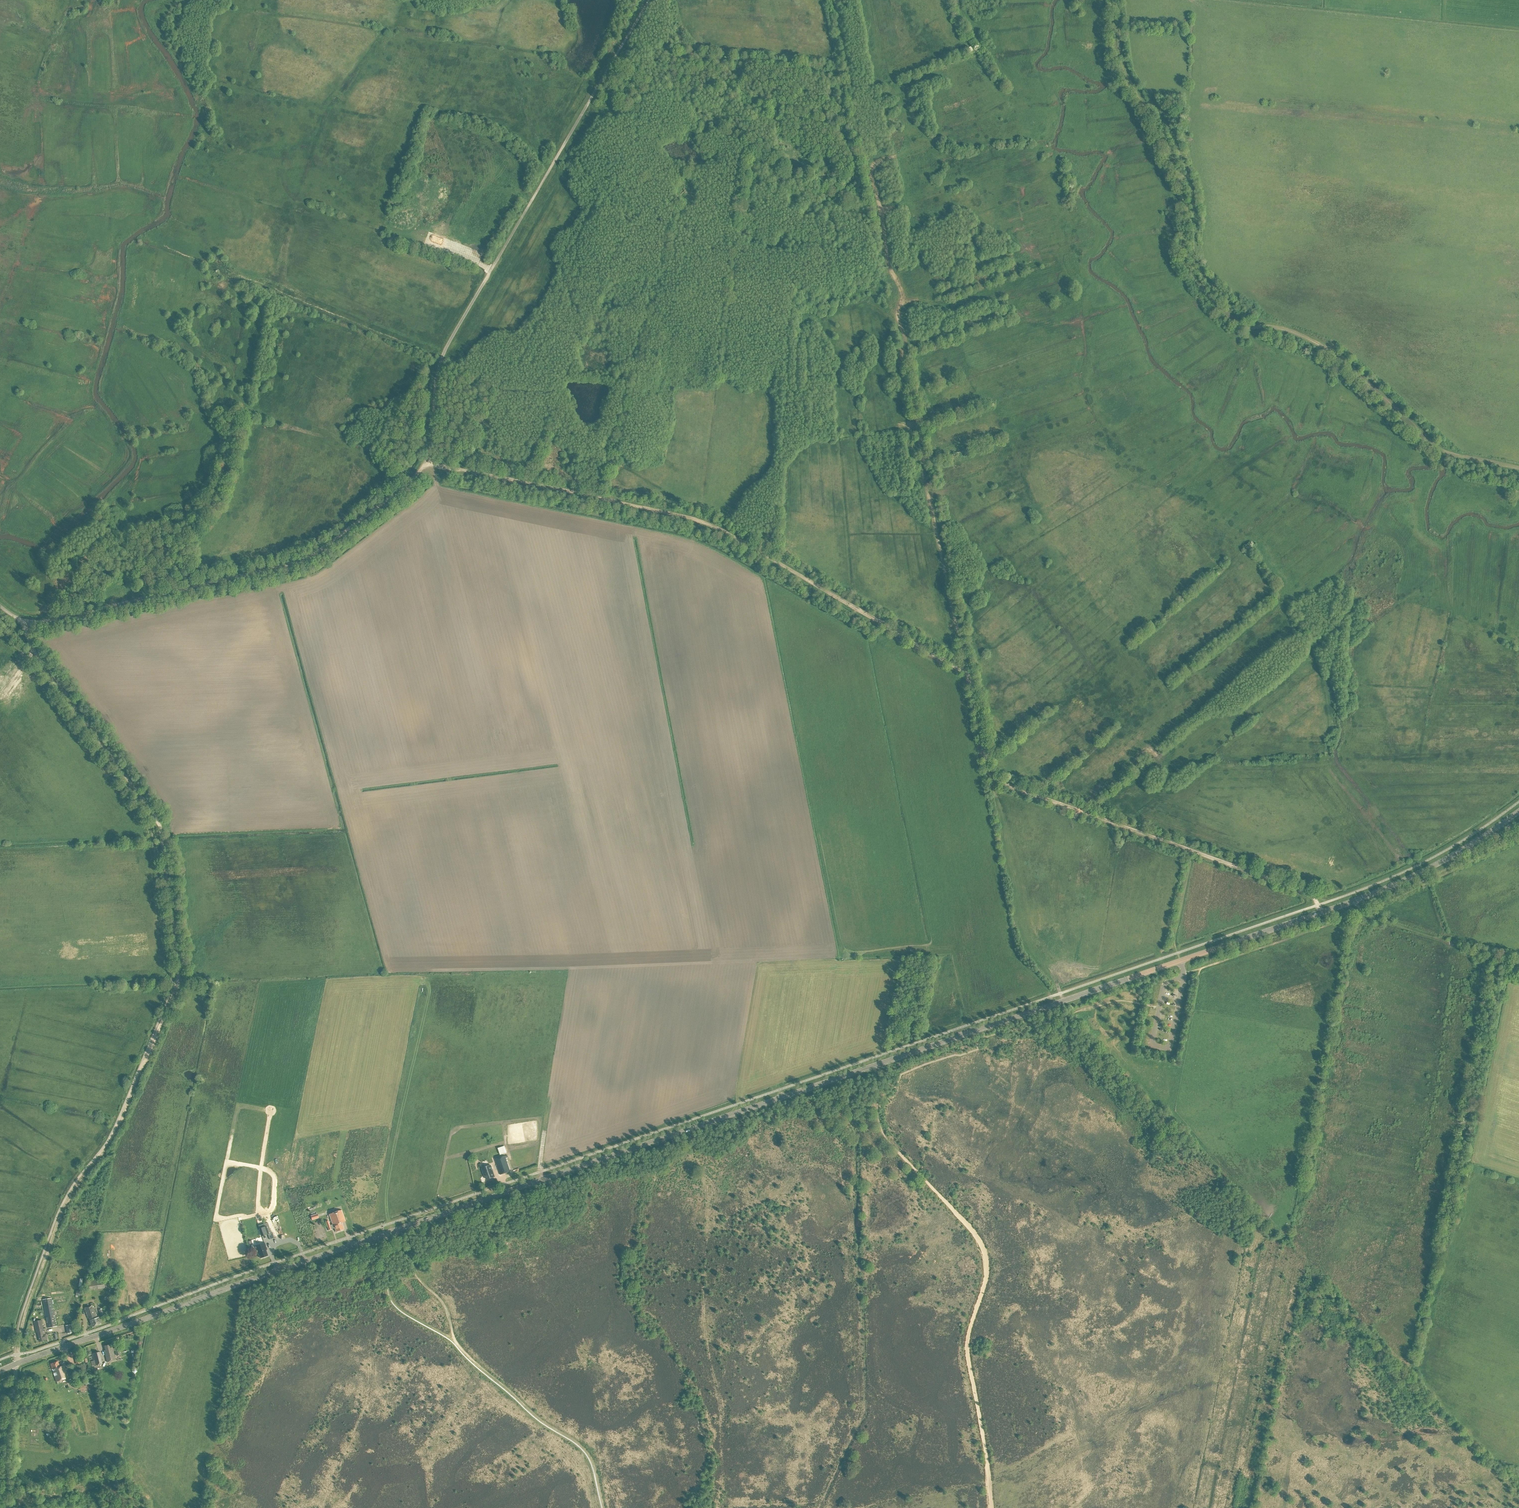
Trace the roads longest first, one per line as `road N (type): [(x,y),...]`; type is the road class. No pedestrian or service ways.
road 1 (tertiary): [(16,1364),(1355,901),(1468,847)]
road 2 (track): [(426,462),(682,516),(730,534),(965,671),(995,780),(1192,852)]
road 3 (track): [(16,1355),(59,1220),(114,1137),(179,973),(158,821),(35,655),(25,621)]
road 4 (track): [(1518,468),(1440,449),(1323,346),(1237,322),(1207,293),(1188,266),(1183,183),(1122,61),(1115,0)]
road 5 (track): [(965,671),(871,173),(896,157)]
road 6 (track): [(650,0),(442,356),(426,462)]
road 7 (track): [(991,1507),(967,1353),(986,1254),(884,1136),(878,1096)]
road 8 (track): [(426,462),(301,561),(25,621)]
road 9 (track): [(457,1344),(584,1450),(604,1507)]
road 10 (track): [(1518,967),(1377,919),(1355,901)]
road 11 (track): [(1192,852),(1311,895),(1321,913)]
road 12 (unclassified): [(6,1507),(16,1364)]
road 13 (track): [(389,1248),(406,1255),(440,1300),(457,1344)]

